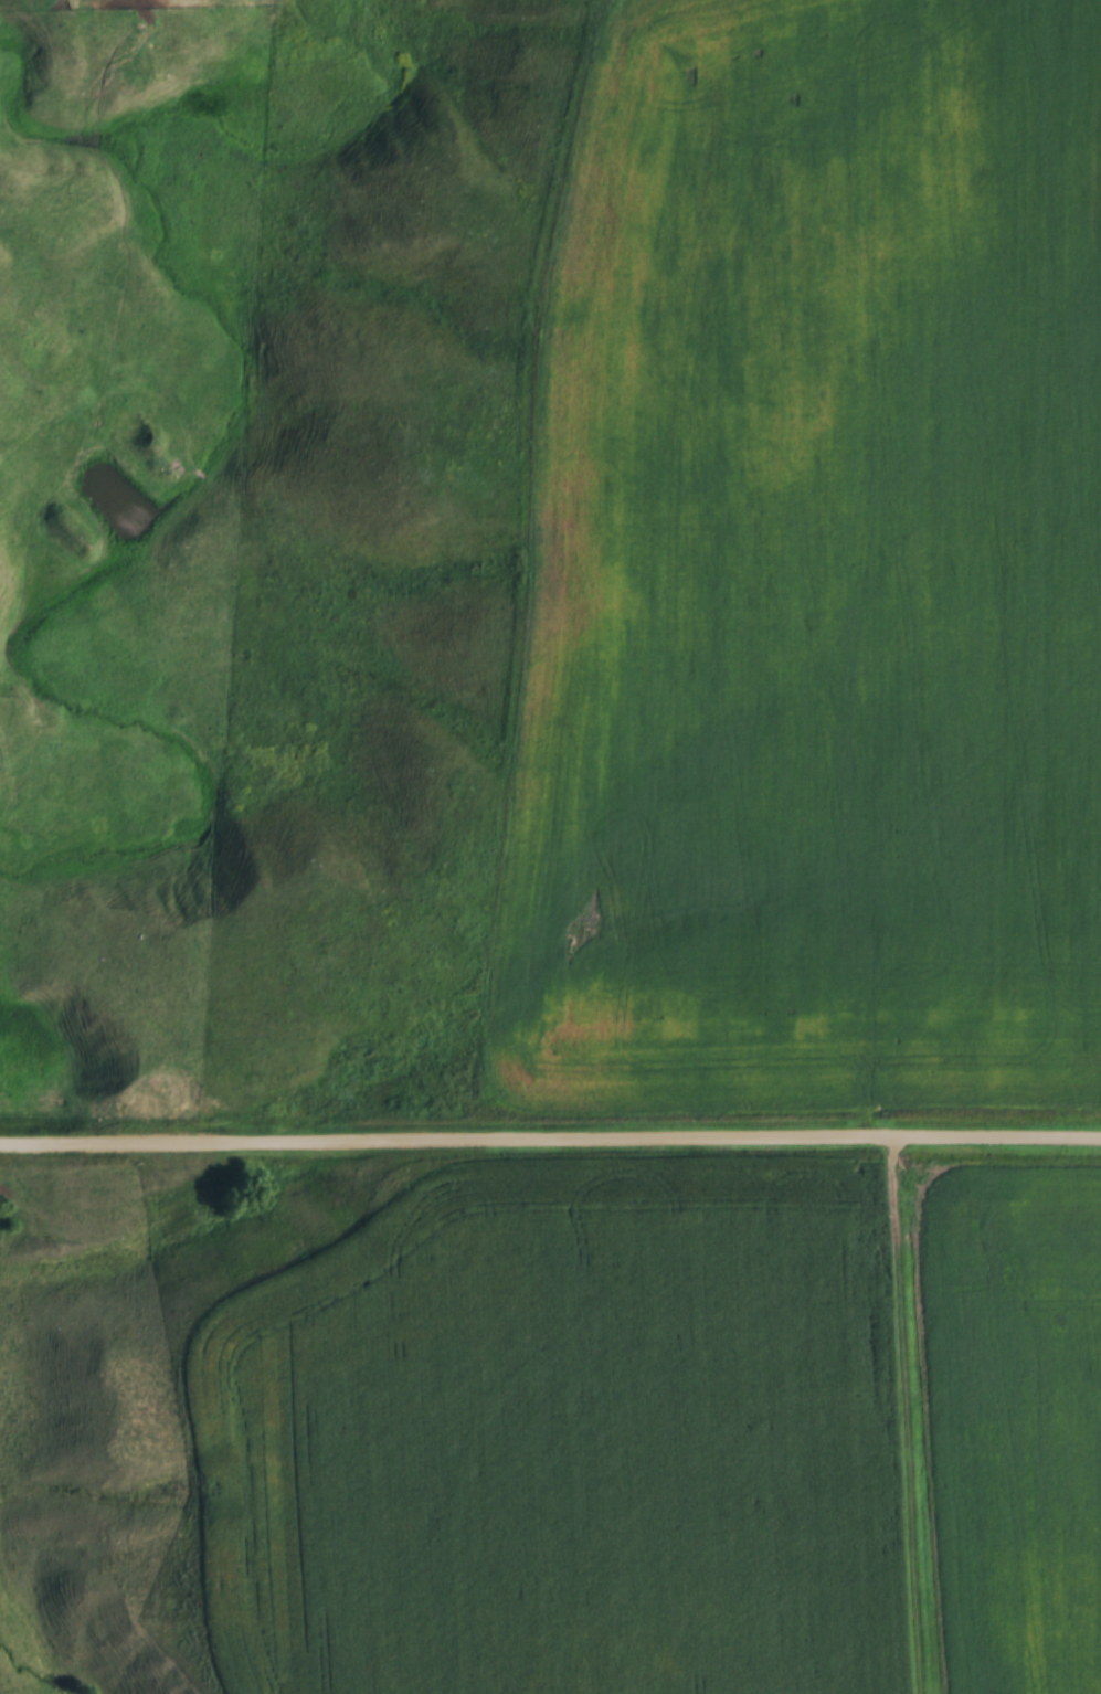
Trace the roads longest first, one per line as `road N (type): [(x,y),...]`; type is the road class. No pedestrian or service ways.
road 1 (residential): [(1100,1135),(220,1135),(0,1146)]
road 2 (track): [(896,1132),(922,1693)]

